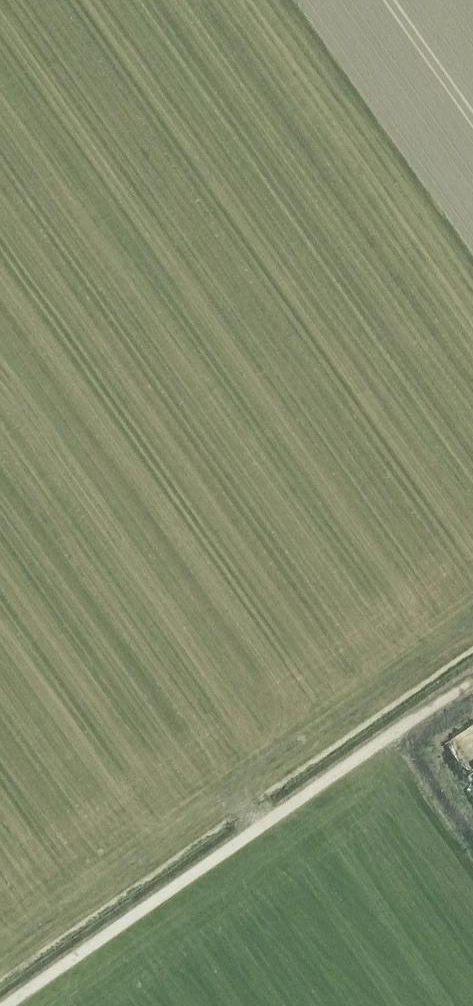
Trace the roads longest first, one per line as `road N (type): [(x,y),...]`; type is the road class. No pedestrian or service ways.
road 1 (track): [(11,1005),(472,687)]

